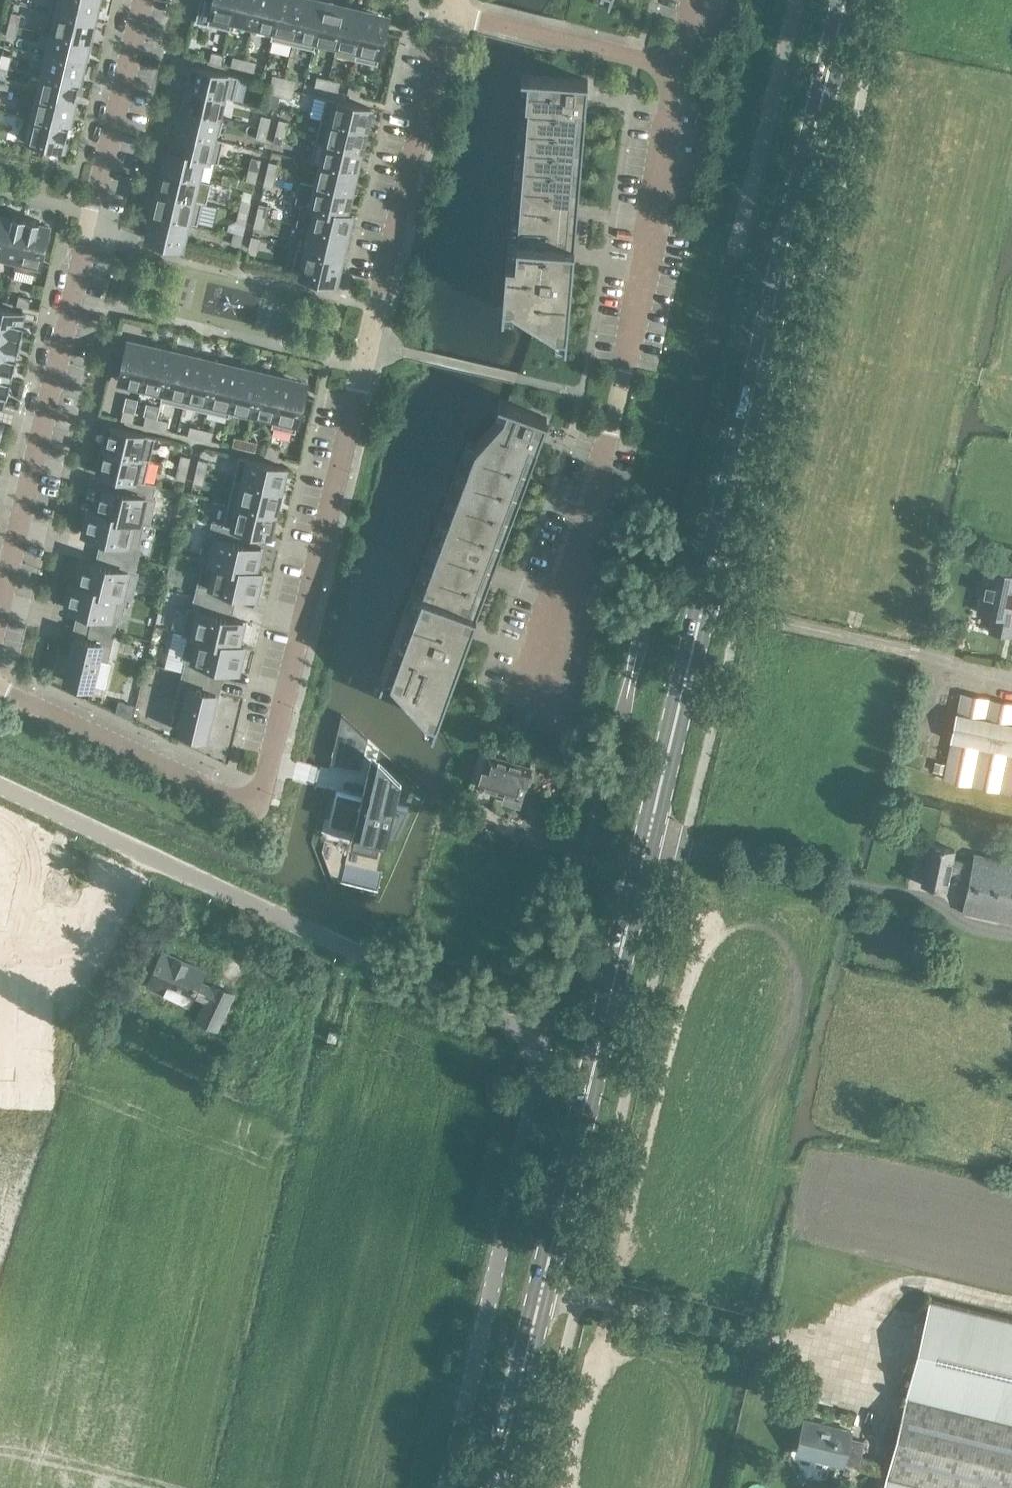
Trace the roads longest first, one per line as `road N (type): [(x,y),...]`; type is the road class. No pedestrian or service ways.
road 1 (secondary): [(492,1487),(847,0)]
road 2 (residential): [(0,686),(233,795),(257,794),(264,786),(447,17)]
road 3 (residential): [(673,67),(657,222),(532,702)]
road 4 (residential): [(141,0),(0,614)]
road 5 (tertiary): [(446,1487),(545,1044)]
road 6 (tertiary): [(545,1044),(145,854)]
road 7 (track): [(1011,384),(927,364),(853,640)]
road 8 (unclassified): [(545,1044),(612,770)]
road 9 (residential): [(447,17),(673,67)]
road 10 (residential): [(0,951),(98,949),(145,854)]
road 11 (tertiary): [(145,854),(0,786)]
road 12 (track): [(876,1372),(753,1343)]

